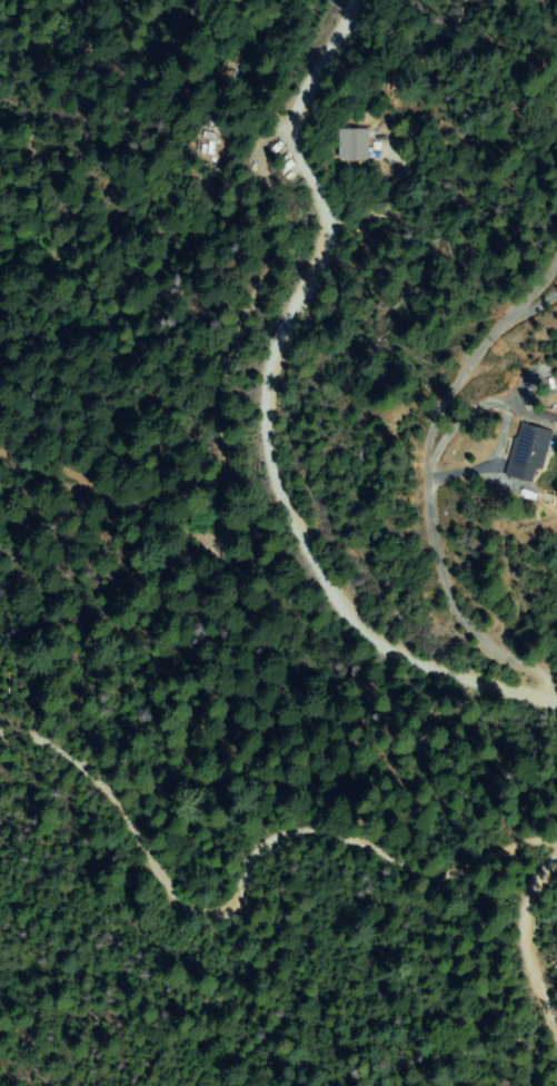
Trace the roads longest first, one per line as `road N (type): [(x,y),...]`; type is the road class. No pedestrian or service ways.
road 1 (residential): [(348,0),(300,137),(329,237),(326,343),(309,447),(315,536),(340,611),(381,654),(435,680),(556,710)]
road 2 (residential): [(553,849),(481,857),(430,891),(366,856),(296,846),(263,856),(238,907),(219,921),(191,914),(158,886),(142,851),(95,793),(61,768),(0,745)]
road 3 (residential): [(0,425),(29,412),(138,296),(235,0)]

